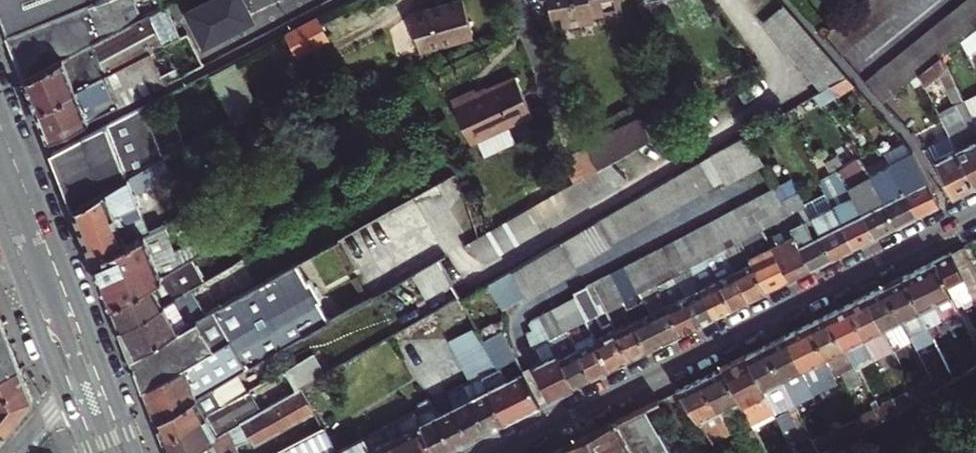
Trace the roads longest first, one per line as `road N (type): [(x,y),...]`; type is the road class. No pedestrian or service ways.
road 1 (residential): [(497,452),(975,212)]
road 2 (secondary): [(110,389),(0,106)]
road 3 (secondary): [(0,226),(69,404)]

